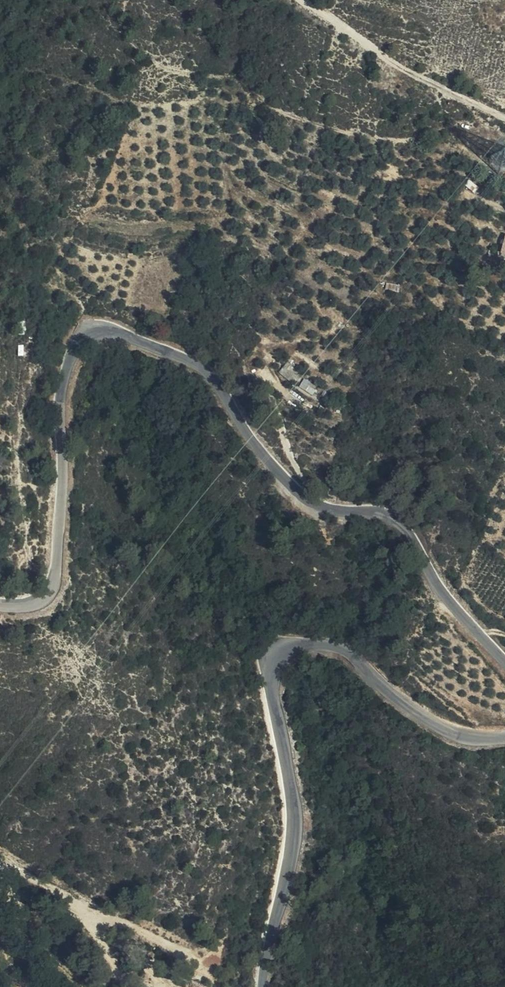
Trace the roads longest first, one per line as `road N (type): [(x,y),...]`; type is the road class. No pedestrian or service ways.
road 1 (residential): [(0,605),(45,596),(57,574),(64,377),(76,343),(92,332),(116,333),(210,374),(303,498),(385,518),(406,532),(451,605),(504,662)]
road 2 (residential): [(504,738),(449,736),(331,644),(284,650),(272,662),(296,807),(264,986)]
road 3 (track): [(306,0),(395,62),(504,115)]

